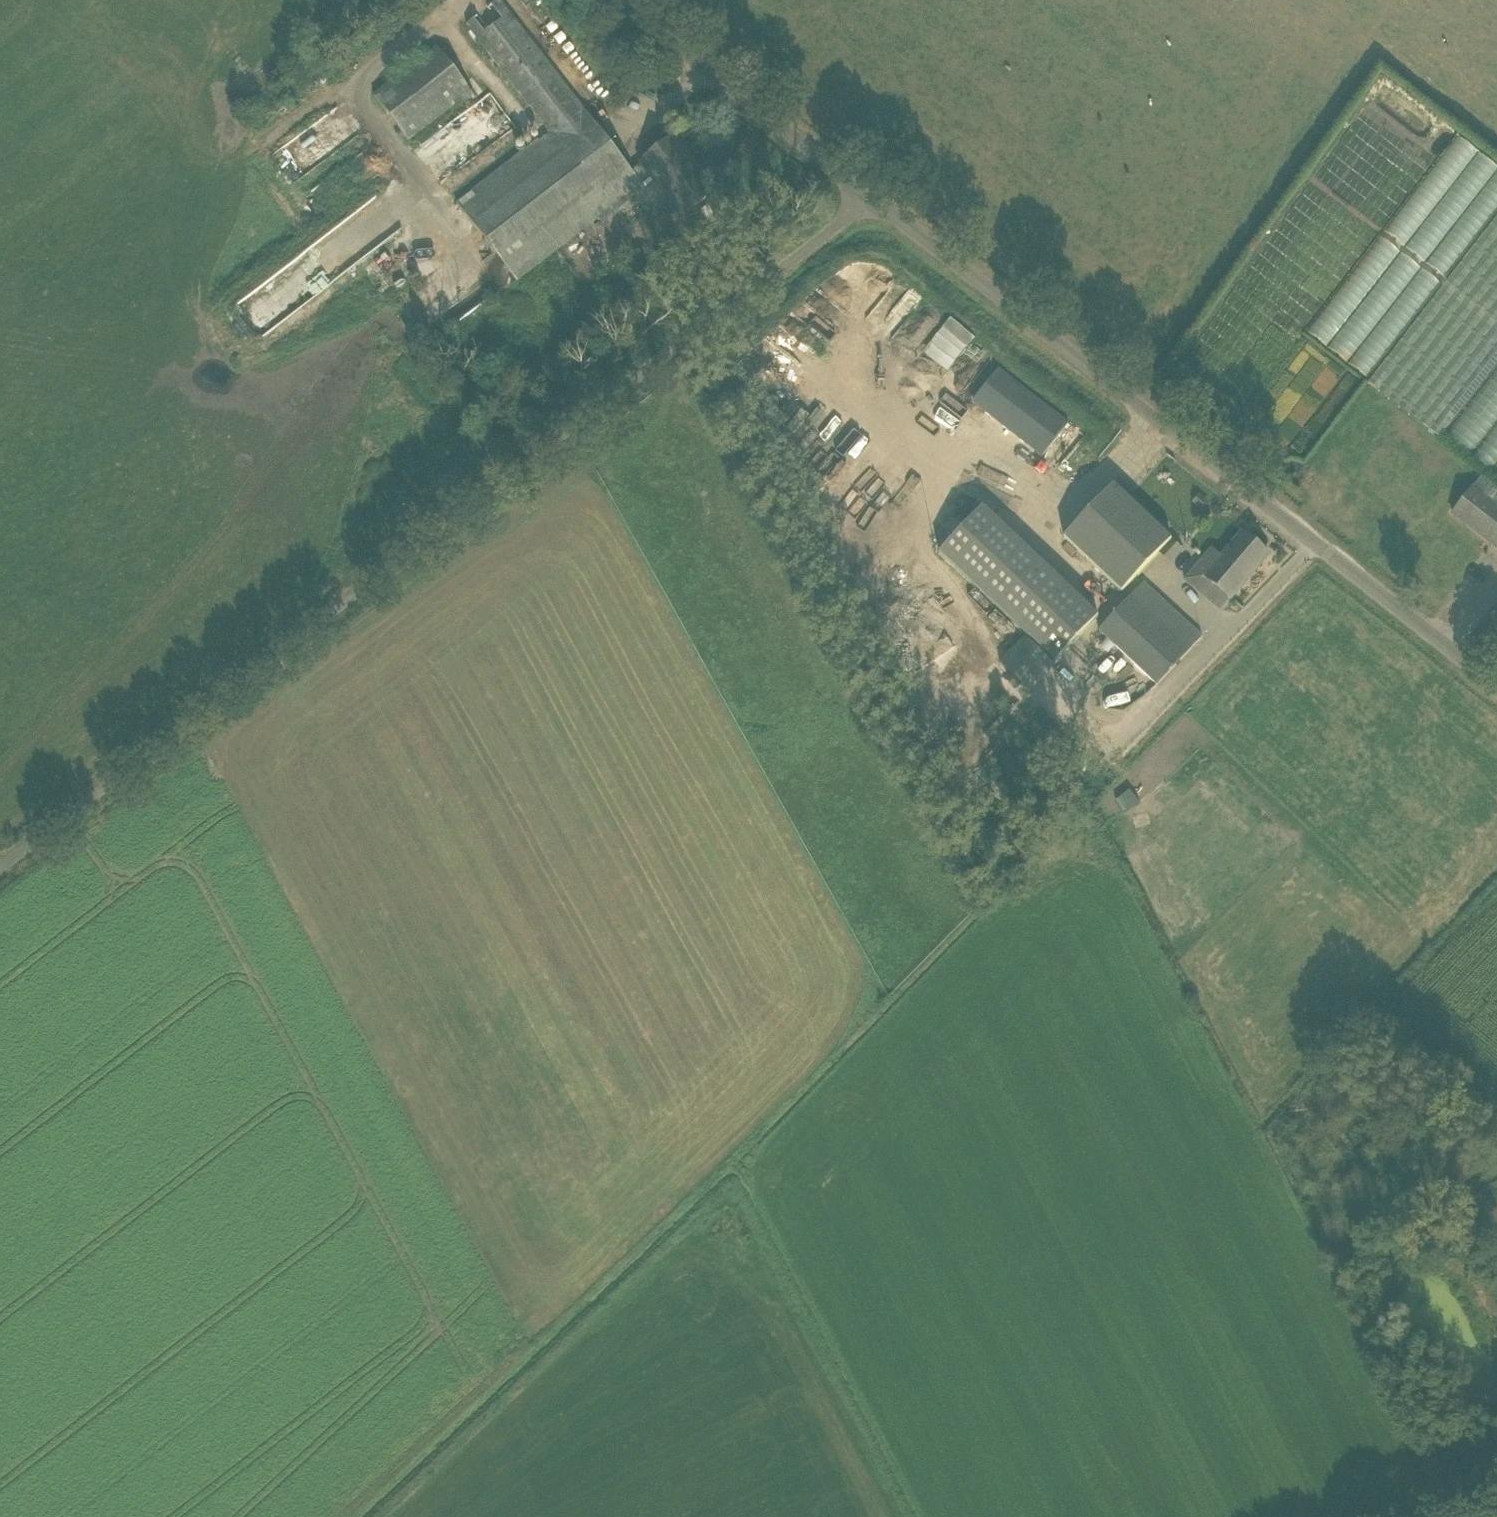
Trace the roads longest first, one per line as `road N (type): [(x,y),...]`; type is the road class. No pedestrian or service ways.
road 1 (unclassified): [(0,880),(875,200)]
road 2 (unclassified): [(1496,683),(875,200)]
road 3 (unclassified): [(875,200),(619,0)]

